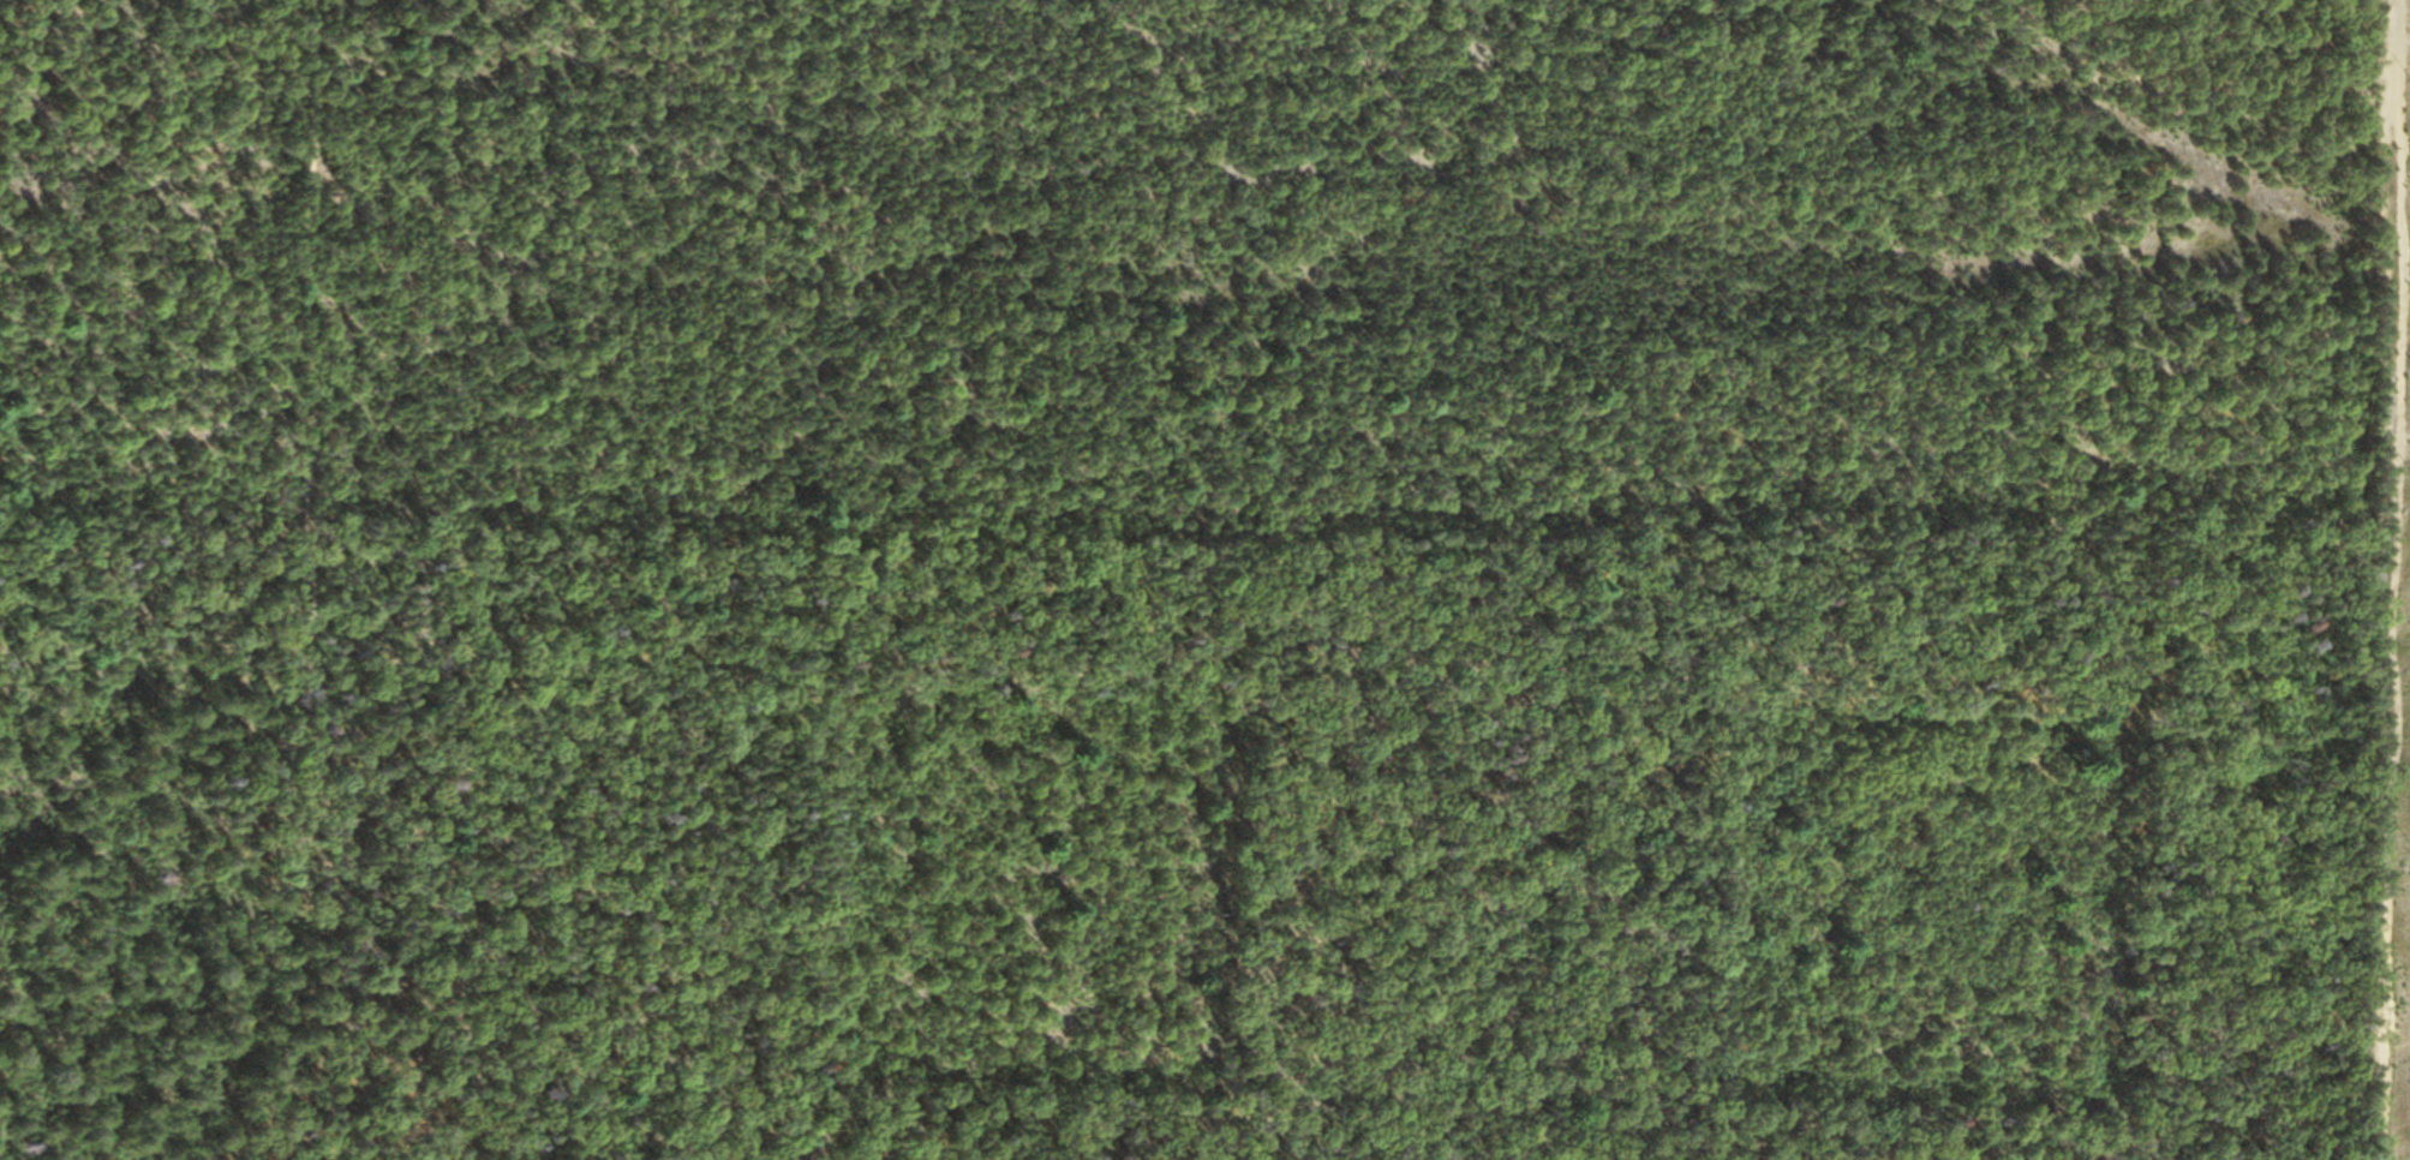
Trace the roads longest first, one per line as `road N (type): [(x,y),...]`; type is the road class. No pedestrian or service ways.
road 1 (track): [(2384,1159),(2398,442)]
road 2 (track): [(2398,442),(2395,0)]

